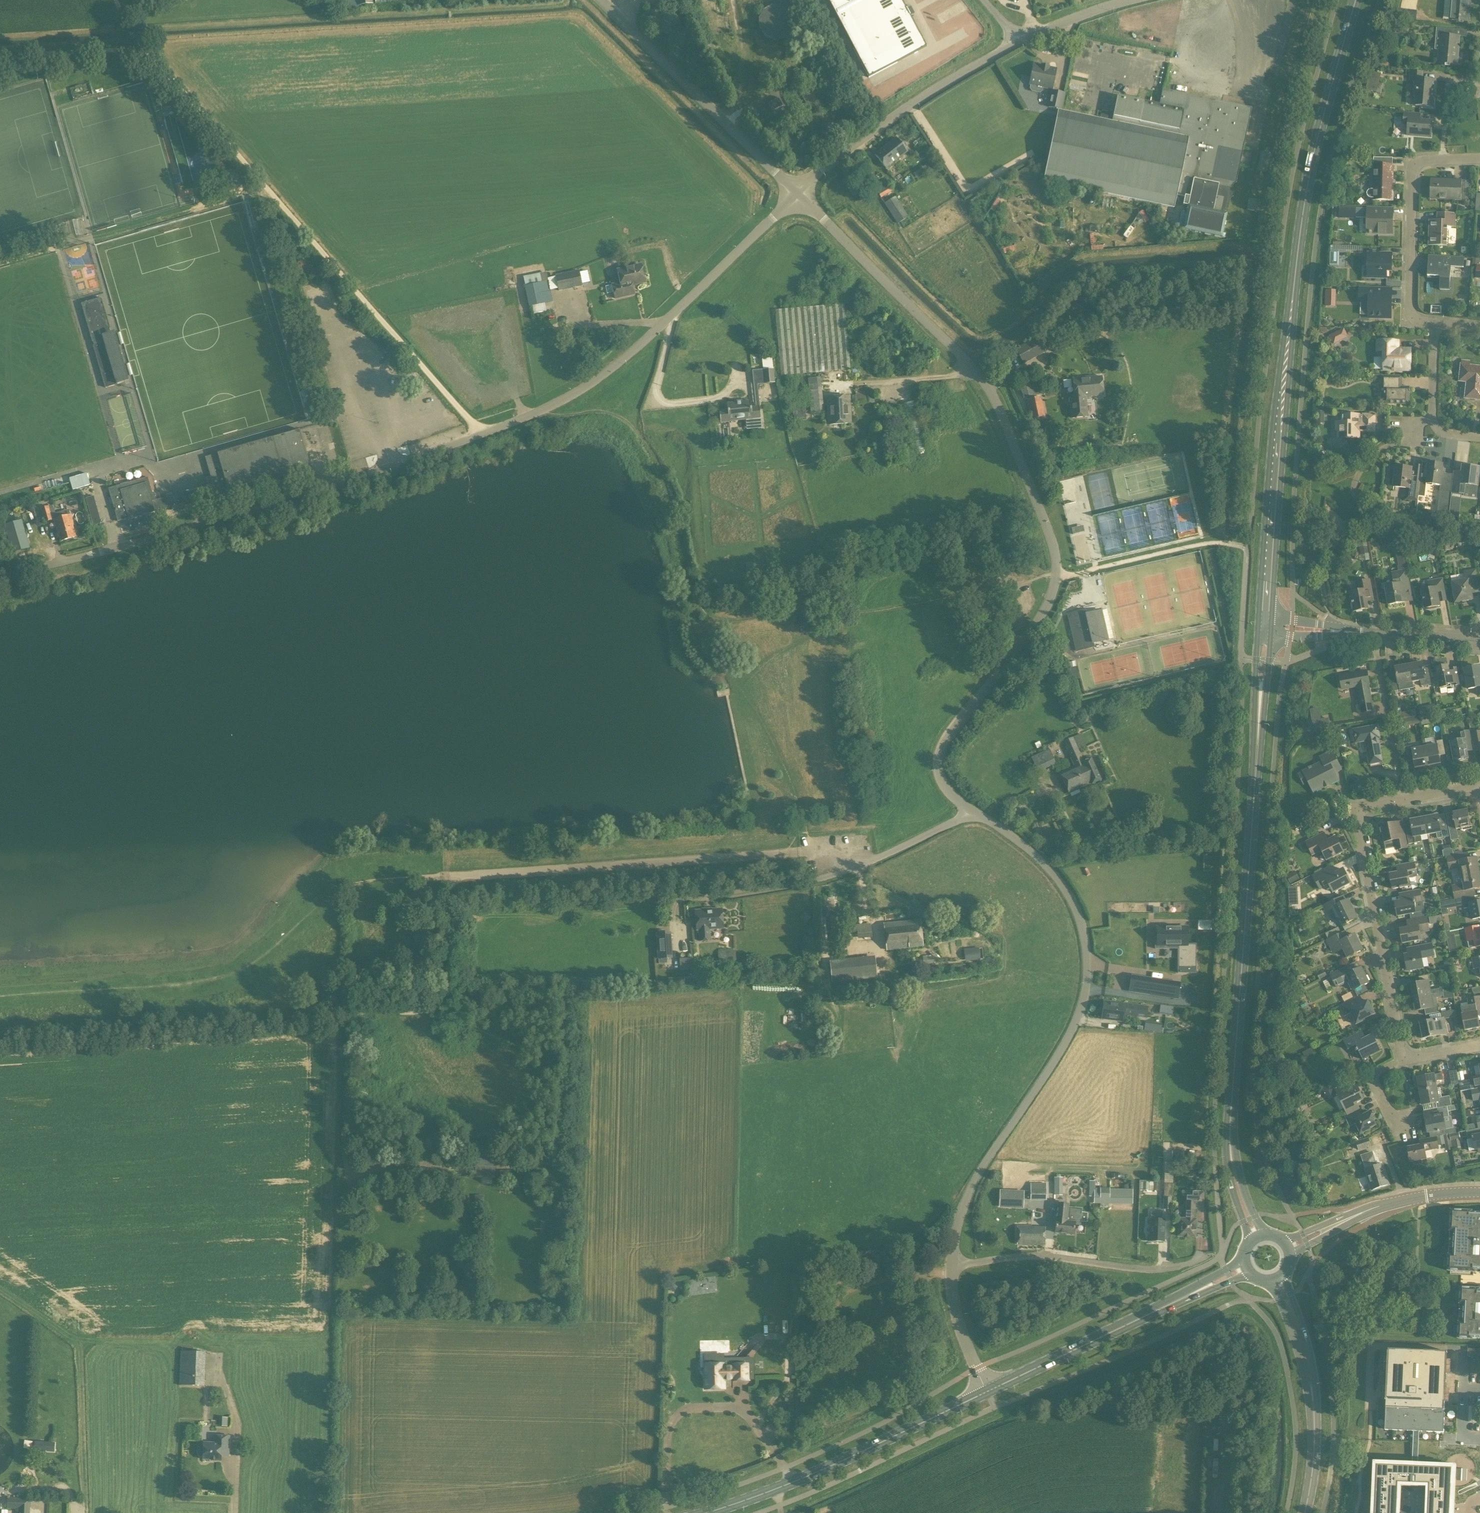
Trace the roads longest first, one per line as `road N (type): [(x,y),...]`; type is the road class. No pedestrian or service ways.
road 1 (unclassified): [(0,577),(301,495),(538,413),(629,355),(797,193)]
road 2 (unclassified): [(970,811),(948,792),(939,753),(1052,597),(1053,542),(996,399),(797,193)]
road 3 (secondary): [(1267,623),(1303,219),(1358,0)]
road 4 (secondary): [(1256,1236),(1238,1180),(1232,1121),(1267,623)]
road 5 (track): [(116,0),(136,43),(472,422)]
road 6 (unclassified): [(950,1264),(968,1189),(1075,1029),(1088,975),(1086,937),(1061,882),(970,811)]
road 7 (secondary): [(707,1512),(987,1390)]
road 8 (secondary): [(987,1390),(1245,1269)]
road 9 (unclassified): [(797,193),(602,0)]
road 10 (unclassified): [(797,193),(939,86),(1023,41)]
road 11 (unclassified): [(950,1264),(1015,1256),(1162,1270),(1212,1254)]
road 12 (residential): [(1411,1055),(1401,1040),(1357,811)]
road 13 (secondary): [(1302,1512),(1317,1427),(1313,1384),(1281,1281)]
road 14 (residential): [(1434,323),(1412,316),(1410,306),(1414,172),(1429,160),(1479,158)]
road 15 (unclassified): [(854,868),(669,899)]
road 16 (residential): [(1408,804),(1376,634)]
road 17 (track): [(85,1512),(81,1348)]
road 18 (residential): [(1479,436),(1442,432),(1434,423),(1434,323)]
road 19 (unclassified): [(987,1390),(962,1338),(950,1264)]
road 20 (unclassified): [(854,868),(970,811)]

